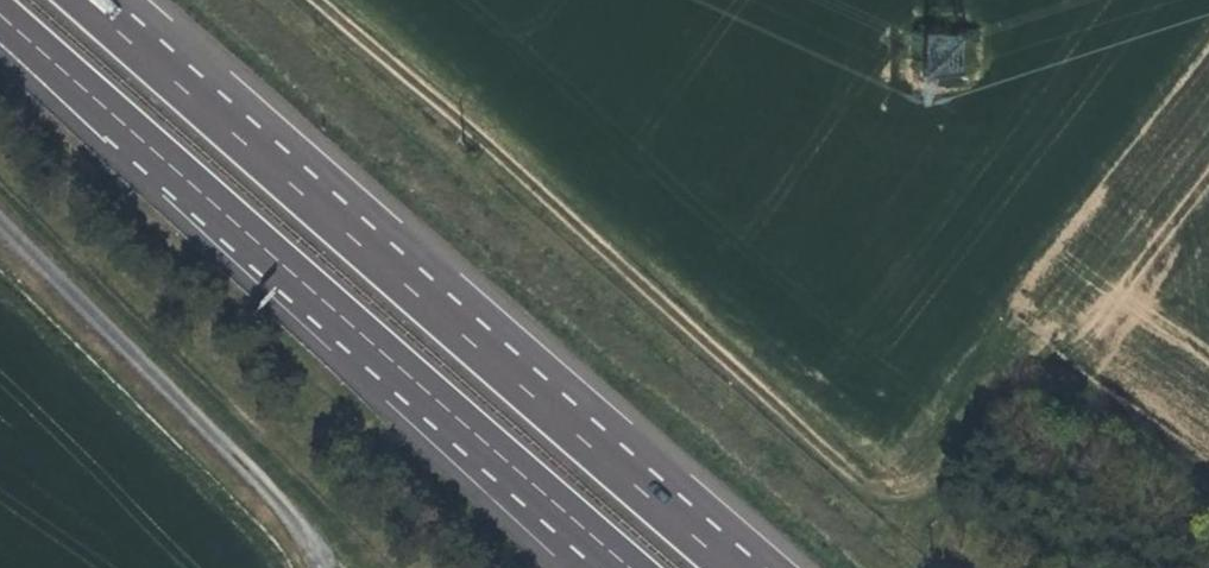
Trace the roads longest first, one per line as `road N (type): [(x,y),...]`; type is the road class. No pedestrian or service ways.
road 1 (track): [(326,0),(870,490),(904,501),(926,485),(1001,368),(1034,361),(1074,372),(1208,474)]
road 2 (motorway): [(733,567),(86,0)]
road 3 (motorway): [(0,14),(508,464)]
road 4 (motorway): [(508,464),(632,567)]
road 5 (motorway): [(508,464),(602,567)]

